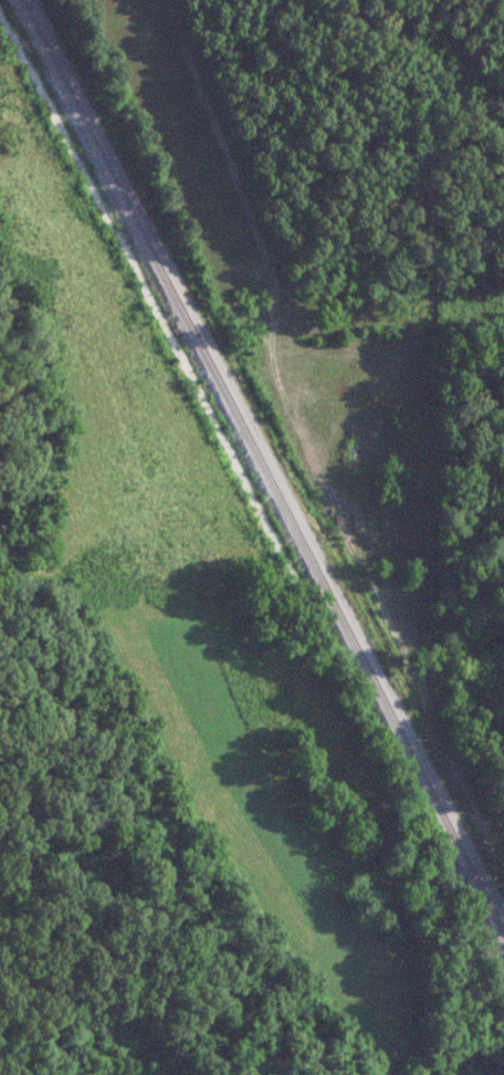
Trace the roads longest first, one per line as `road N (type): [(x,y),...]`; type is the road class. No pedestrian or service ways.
road 1 (residential): [(503,674),(301,300)]

